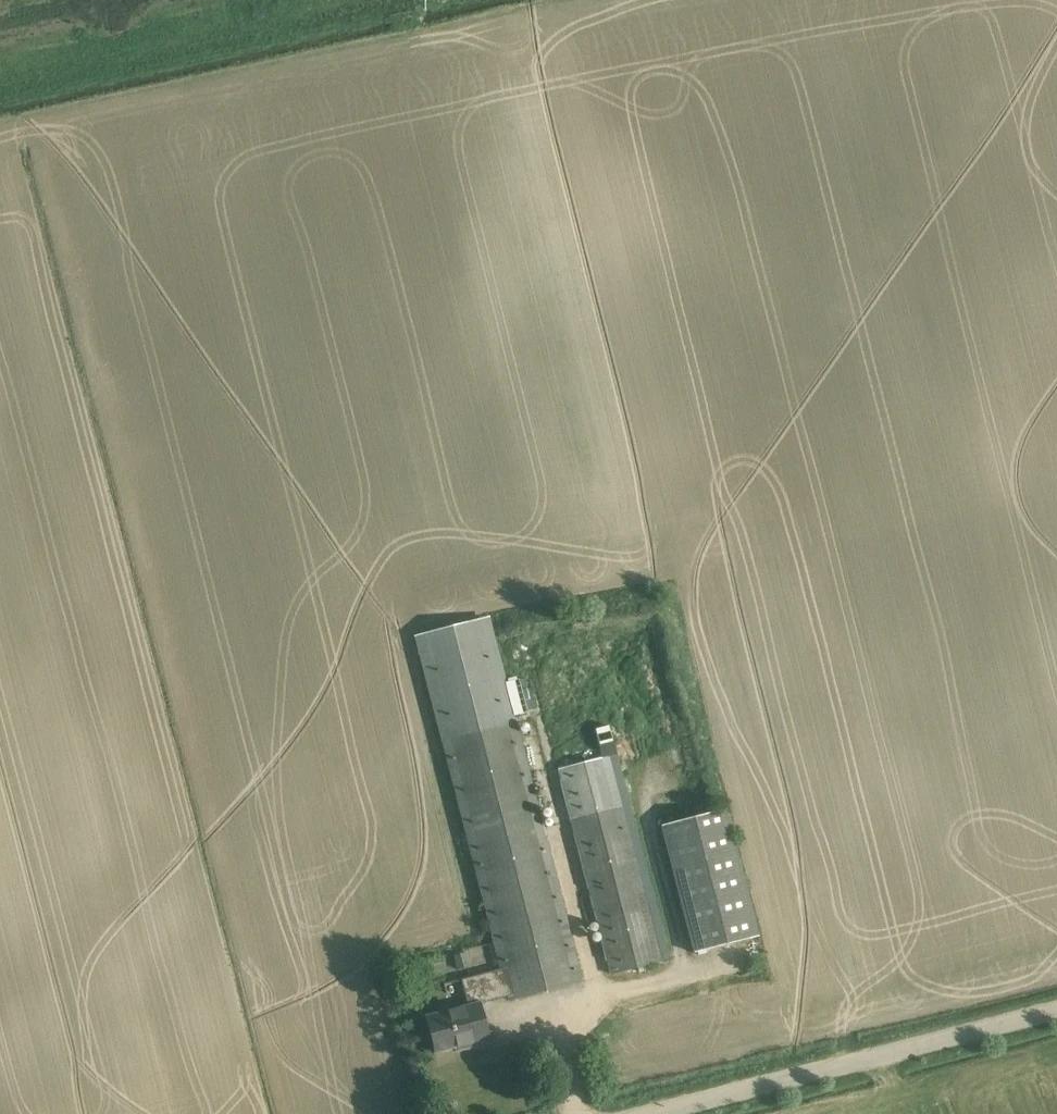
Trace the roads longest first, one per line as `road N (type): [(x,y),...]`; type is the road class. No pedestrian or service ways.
road 1 (unclassified): [(618,1113),(1056,1000)]

